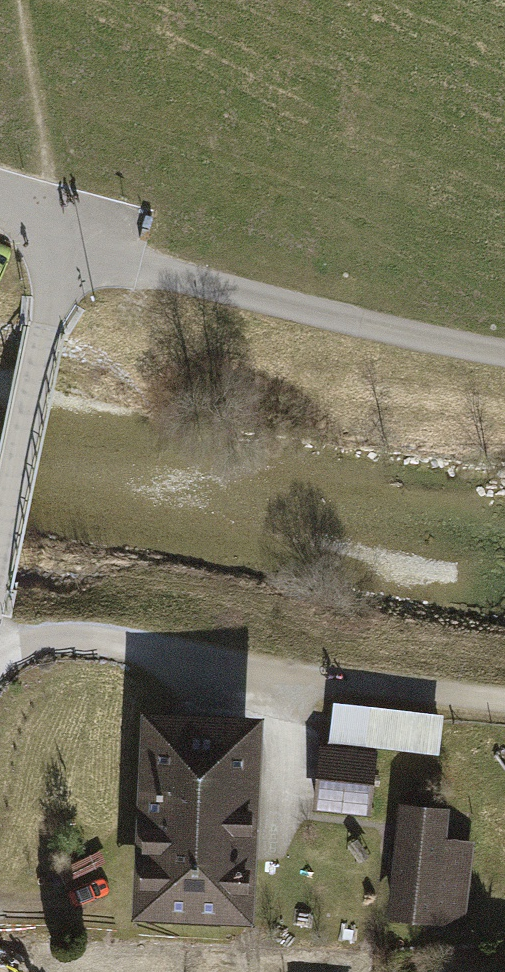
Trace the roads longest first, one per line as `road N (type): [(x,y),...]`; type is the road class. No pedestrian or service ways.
road 1 (track): [(504,700),(292,675),(104,637),(0,640)]
road 2 (residential): [(61,247),(504,354)]
road 3 (residential): [(0,537),(61,247)]

